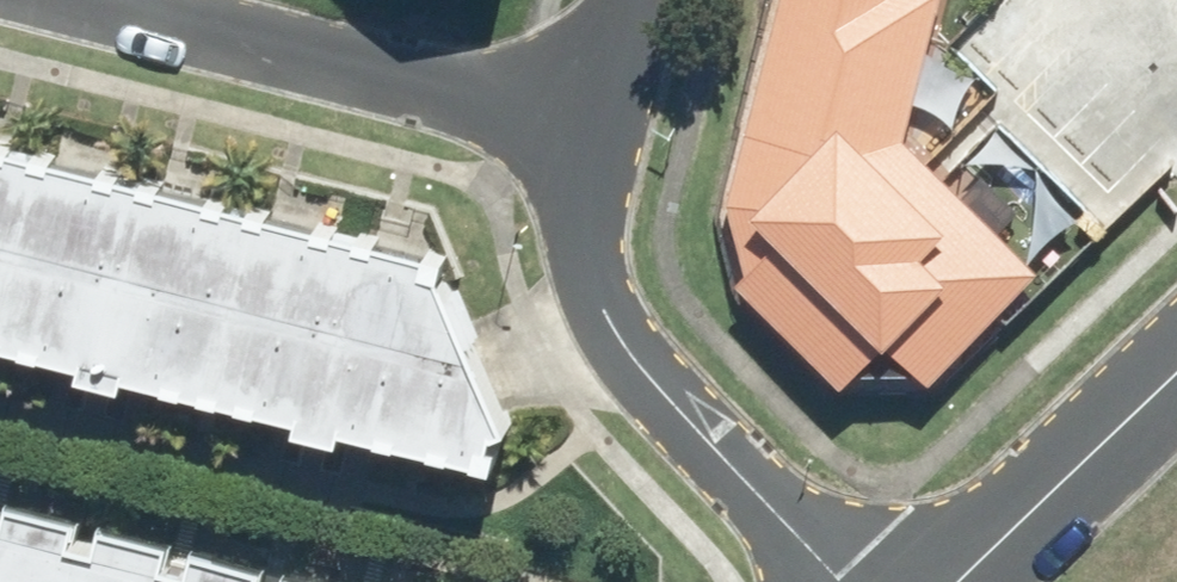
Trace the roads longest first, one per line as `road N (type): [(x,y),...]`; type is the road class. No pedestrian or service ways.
road 1 (residential): [(596,111),(581,227),(601,307),(666,404),(832,581)]
road 2 (residential): [(88,0),(596,111)]
road 3 (residential): [(960,581),(1176,378)]

